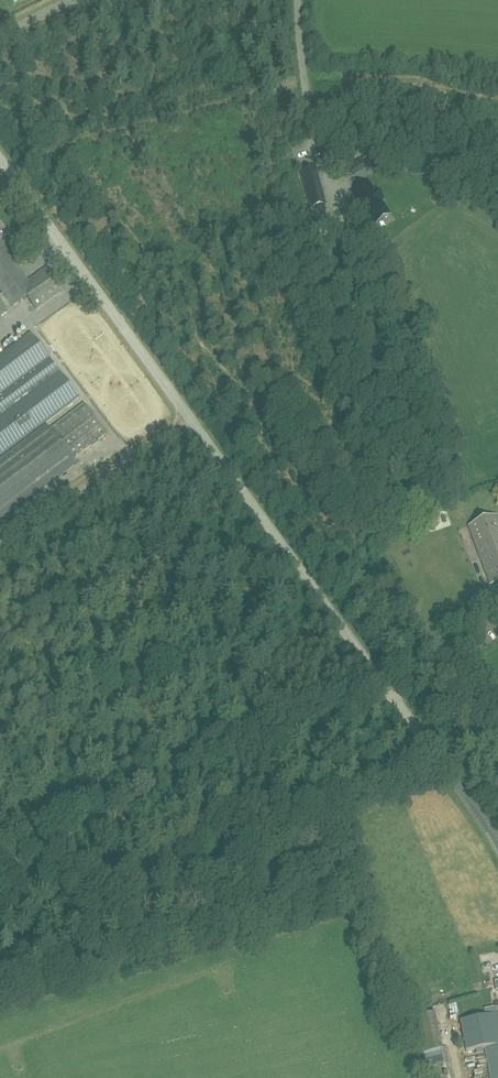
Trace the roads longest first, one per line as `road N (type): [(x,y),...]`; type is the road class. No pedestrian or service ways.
road 1 (tertiary): [(497,846),(0,160)]
road 2 (track): [(0,1048),(230,964)]
road 3 (track): [(0,542),(192,421)]

